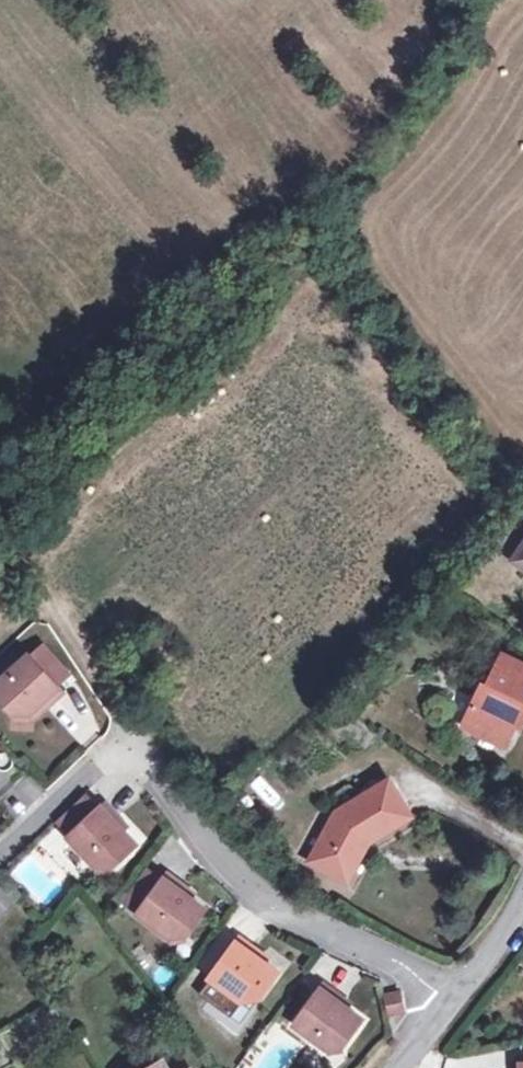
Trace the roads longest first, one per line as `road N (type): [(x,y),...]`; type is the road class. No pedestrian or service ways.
road 1 (residential): [(127,731),(247,892),(461,992)]
road 2 (residential): [(0,851),(127,731)]
road 3 (residential): [(62,623),(127,731)]

